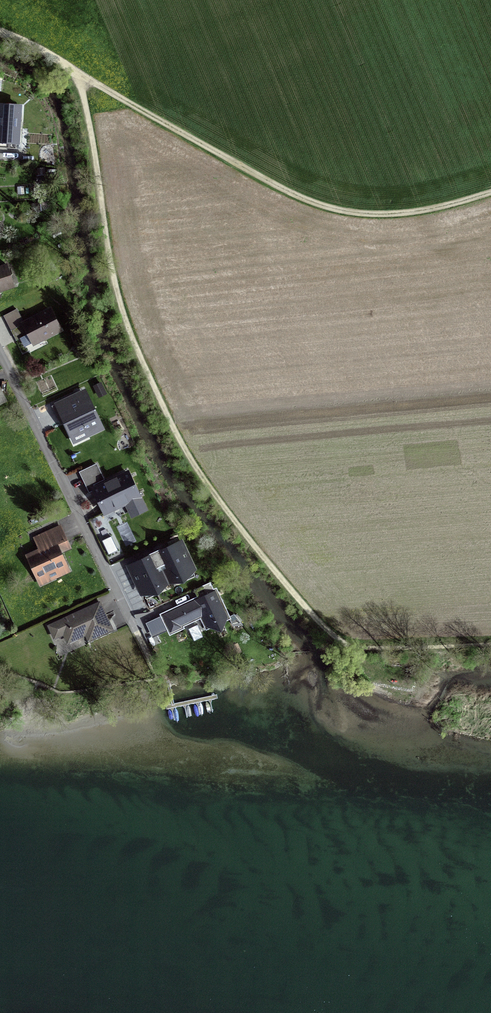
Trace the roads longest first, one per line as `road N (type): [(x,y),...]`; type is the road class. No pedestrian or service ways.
road 1 (track): [(75,70),(117,294),(142,363),(223,506),(307,608),(353,648)]
road 2 (track): [(75,70),(333,208),(410,213),(490,192)]
road 3 (residential): [(159,678),(0,357)]

